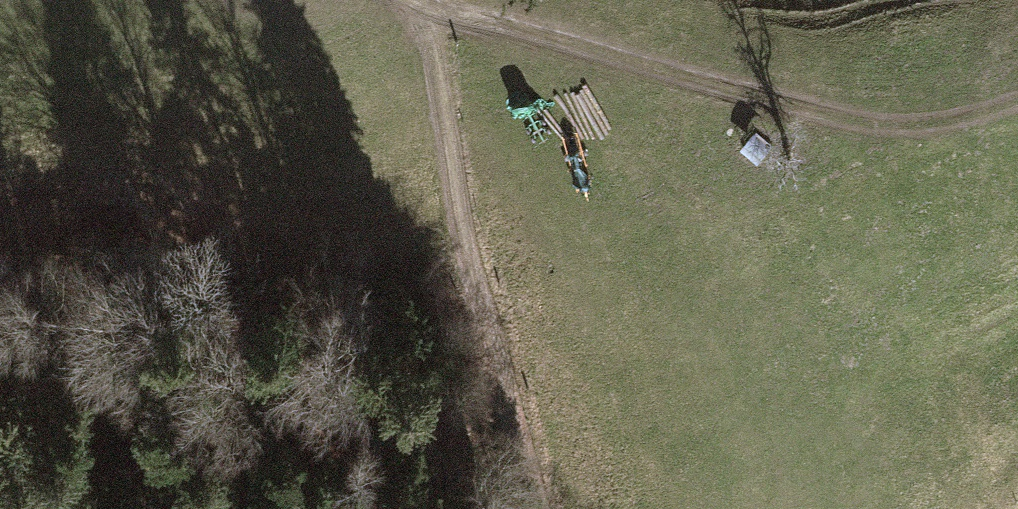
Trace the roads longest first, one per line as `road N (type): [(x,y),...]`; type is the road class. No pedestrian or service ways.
road 1 (track): [(517,419),(480,330),(430,0)]
road 2 (track): [(1017,89),(922,118),(798,115),(625,60)]
road 3 (track): [(136,164),(262,360),(283,508)]
road 4 (track): [(429,0),(625,60)]

